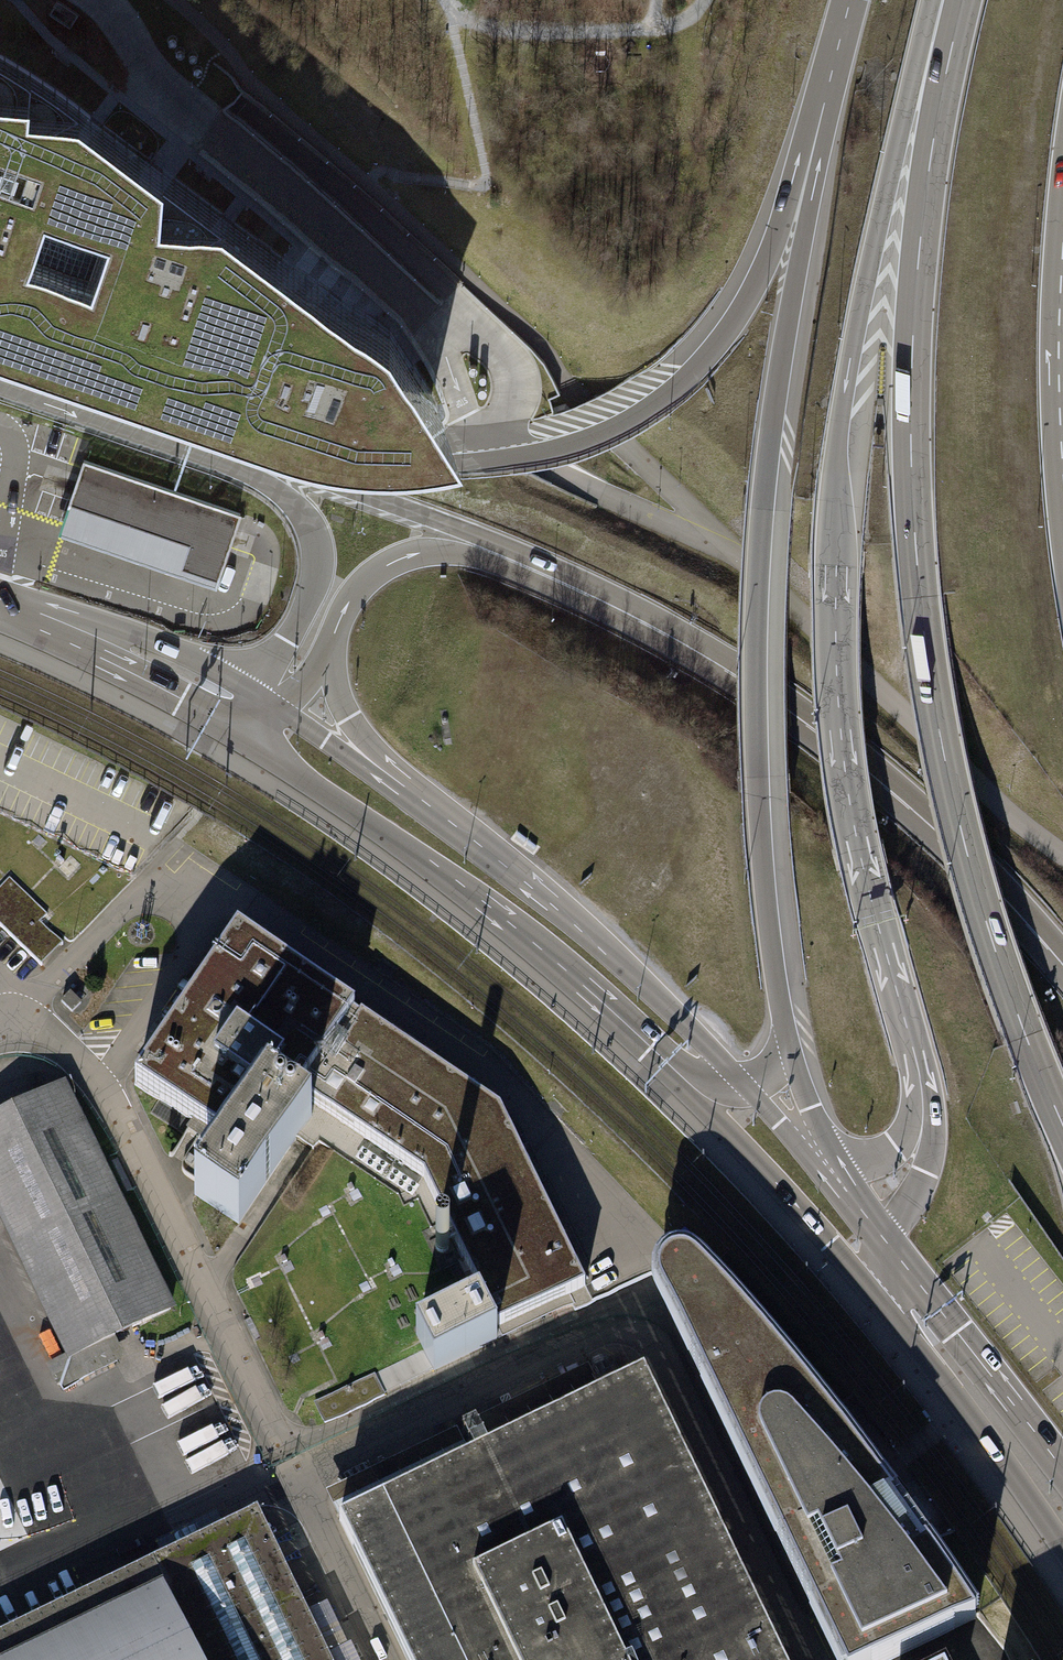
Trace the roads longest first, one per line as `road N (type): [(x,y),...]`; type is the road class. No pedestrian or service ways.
road 1 (motorway): [(963,0),(933,138),(912,350),(920,598),(959,824),(990,935),(1062,1124)]
road 2 (motorway): [(944,0),(856,329),(836,519),(836,681),(849,793),(917,1067)]
road 3 (secondary): [(788,1032),(768,902),(759,666),(766,509),(804,182)]
road 4 (secondary): [(183,421),(401,462),(520,456),(592,438),(669,392),(711,352),(769,264),(804,182)]
road 5 (motorway): [(503,556),(663,633),(798,717),(918,814),(1062,967)]
road 6 (secondary): [(556,977),(724,1127),(898,1328)]
road 7 (secondary): [(743,1085),(584,930),(416,795)]
road 8 (motorway): [(183,421),(425,516),(503,556)]
road 9 (secondary): [(183,421),(283,495),(315,544),(311,594),(253,691)]
road 10 (secondary): [(294,772),(556,977)]
road 11 (secondary): [(1062,1470),(884,1239)]
road 12 (track): [(445,0),(453,16),(498,26),(642,29),(676,24),(705,0)]
road 13 (secondary): [(898,1328),(1062,1552)]
road 14 (secondary): [(556,977),(603,990),(701,1079),(743,1085)]
road 15 (motorway): [(333,633),(357,589),(391,562),(432,552),(503,556)]
road 16 (secondary): [(0,358),(183,421)]
road 17 (motorway): [(416,795),(341,707),(333,633)]
road 18 (secondary): [(804,182),(852,0)]
road 19 (unclassified): [(253,691),(151,639),(116,627),(81,634)]
road 20 (motorway): [(917,1067),(929,1122),(927,1161),(884,1239)]
road 21 (secondary): [(416,795),(388,787),(281,710)]
road 22 (motorway): [(917,1067),(913,1117),(896,1148),(827,1165)]
road 23 (unclassified): [(81,634),(106,661),(205,711)]
road 24 (secondary): [(820,1155),(788,1032)]

